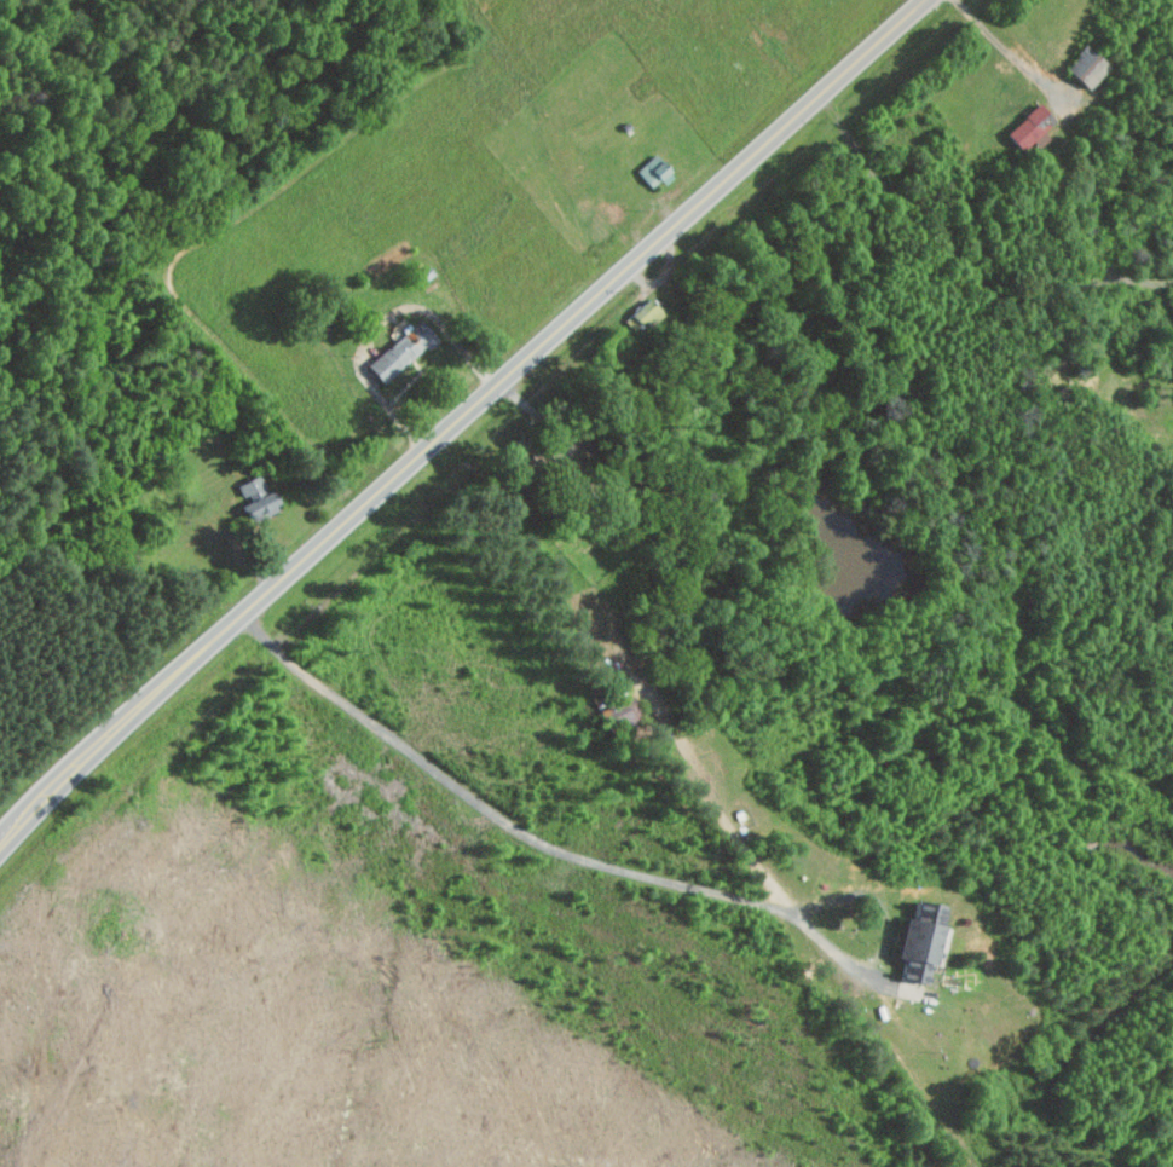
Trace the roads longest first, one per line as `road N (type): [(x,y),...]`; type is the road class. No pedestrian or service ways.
road 1 (primary): [(917,0),(600,281),(434,446),(126,714),(0,842)]

